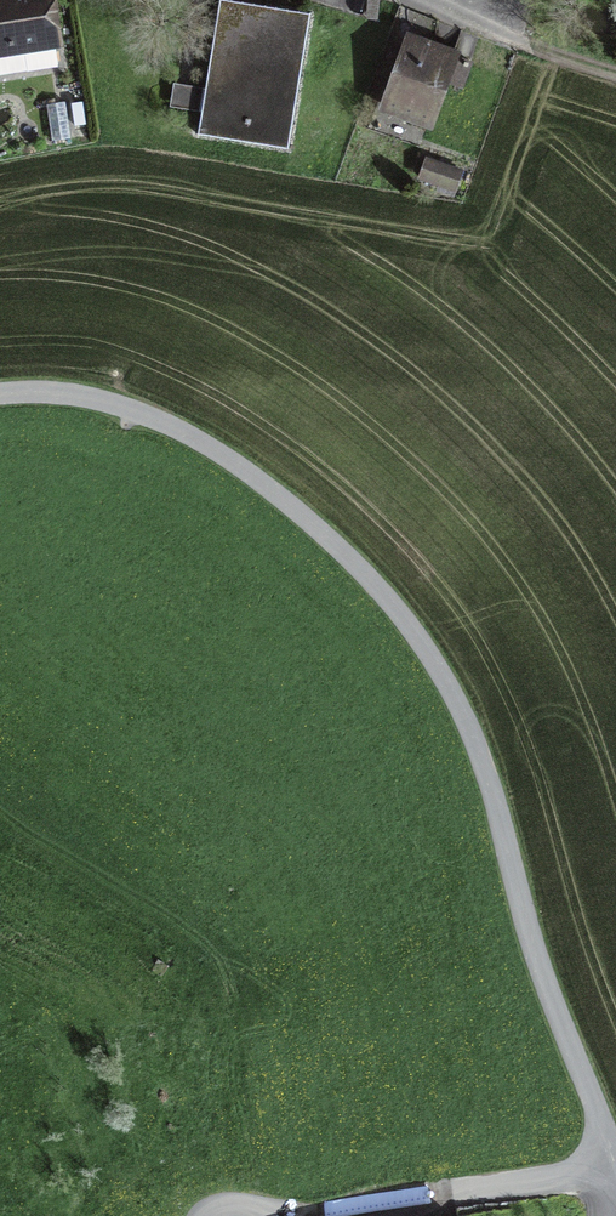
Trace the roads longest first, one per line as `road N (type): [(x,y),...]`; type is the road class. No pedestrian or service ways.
road 1 (unclassified): [(0,401),(80,390),(165,431),(320,542),(435,672),(476,745),(573,1063),(613,1159)]
road 2 (track): [(400,1215),(613,1159)]
road 3 (track): [(500,29),(615,75)]

